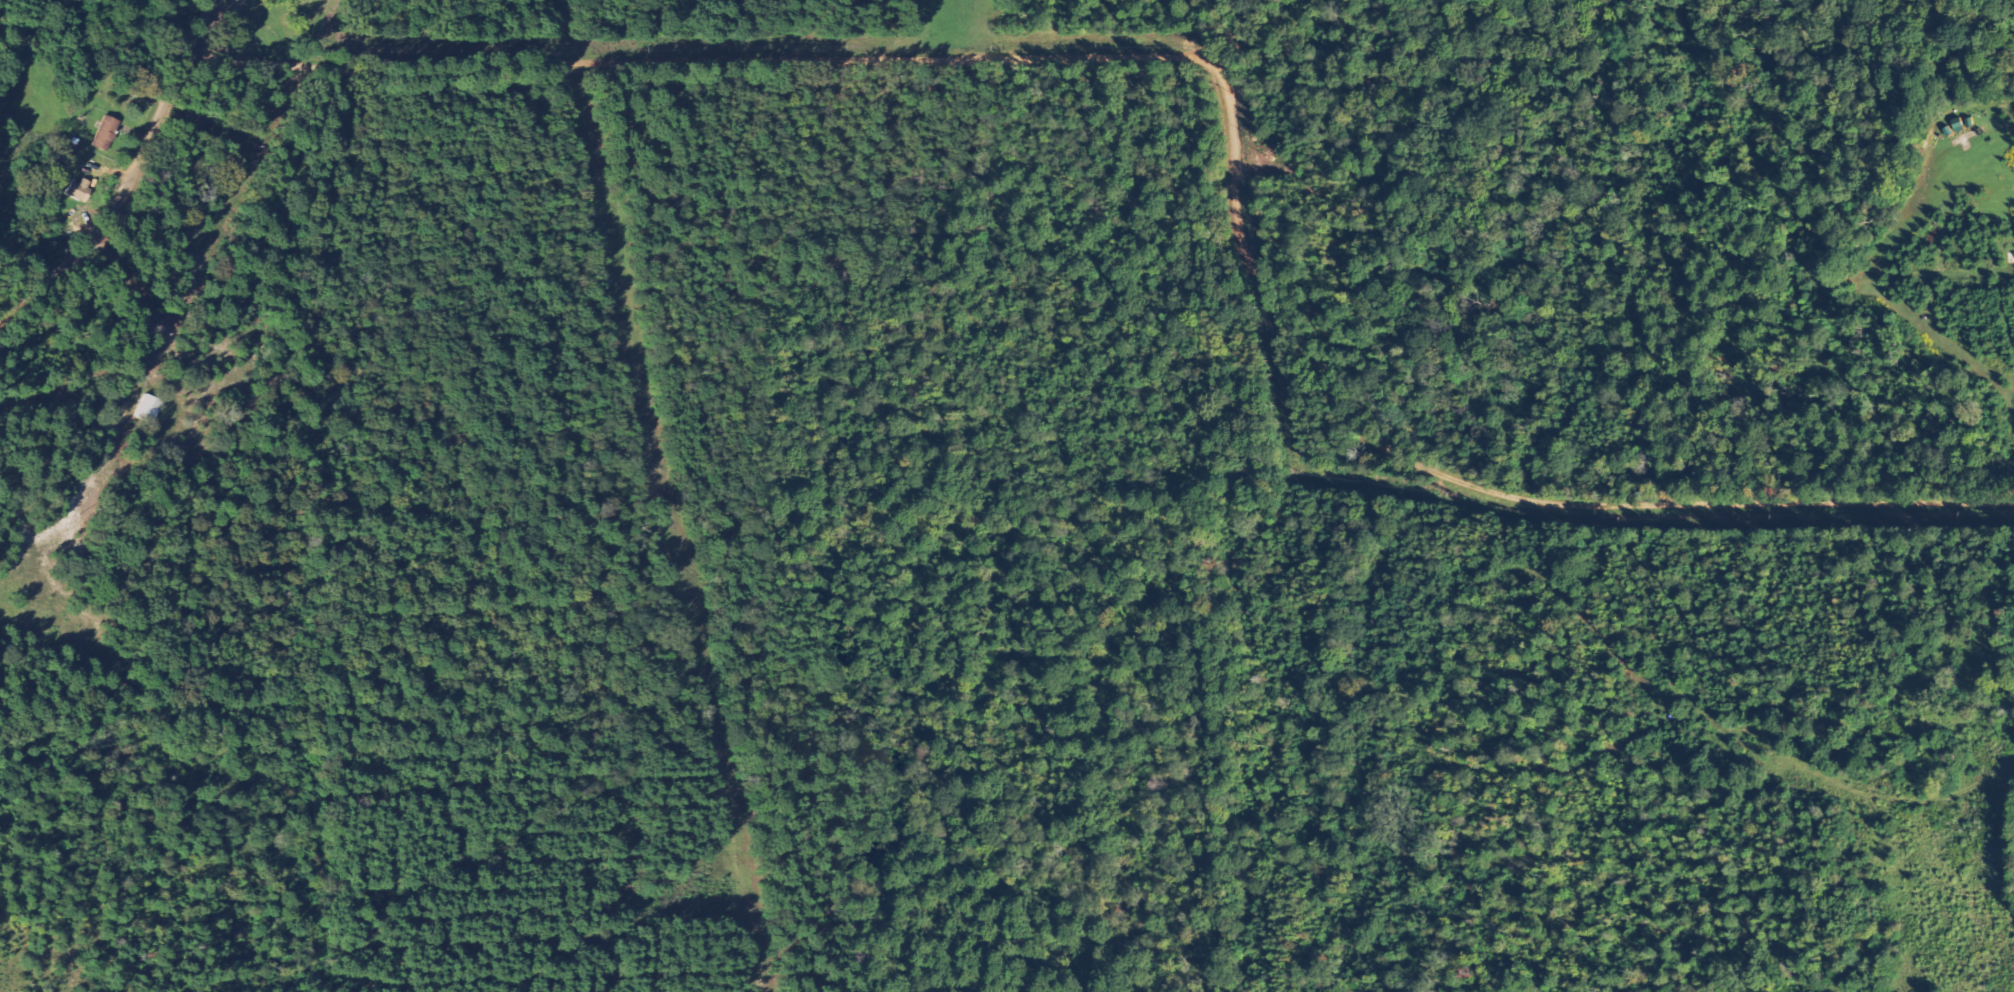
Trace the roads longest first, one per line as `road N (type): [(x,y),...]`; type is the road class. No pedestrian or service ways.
road 1 (residential): [(2013,514),(1622,517),(1447,487),(1342,431),(1242,291),(1187,115),(1167,102),(361,100),(206,77)]
road 2 (residential): [(0,348),(76,275),(206,77),(206,0)]

